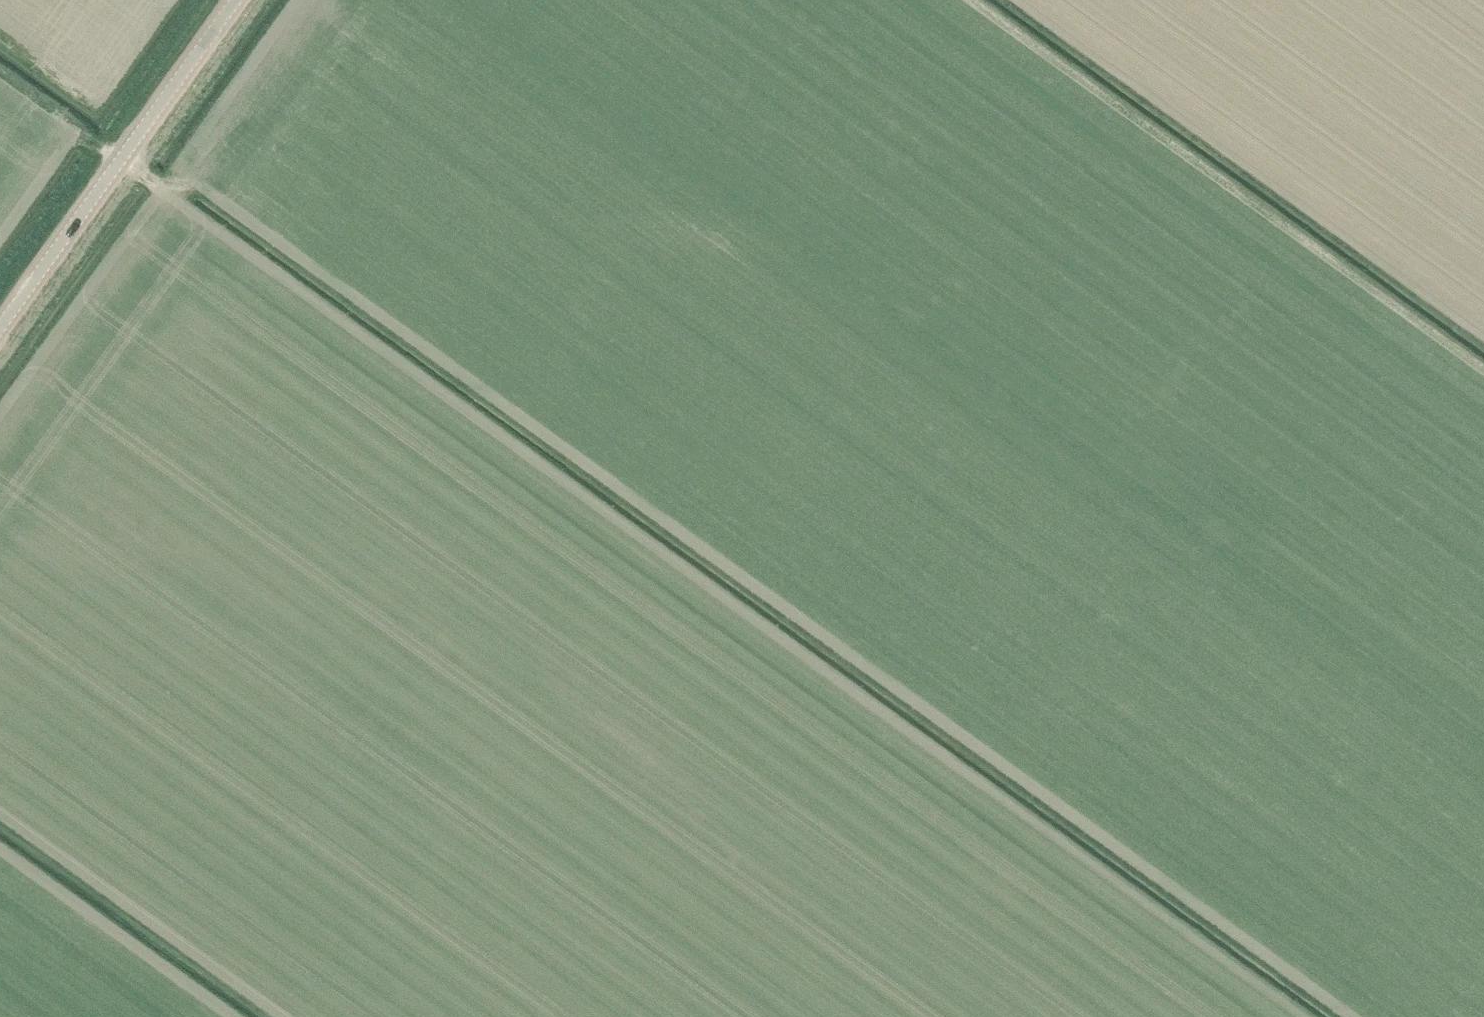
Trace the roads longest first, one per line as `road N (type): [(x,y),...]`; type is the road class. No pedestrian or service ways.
road 1 (tertiary): [(0,327),(236,0)]

